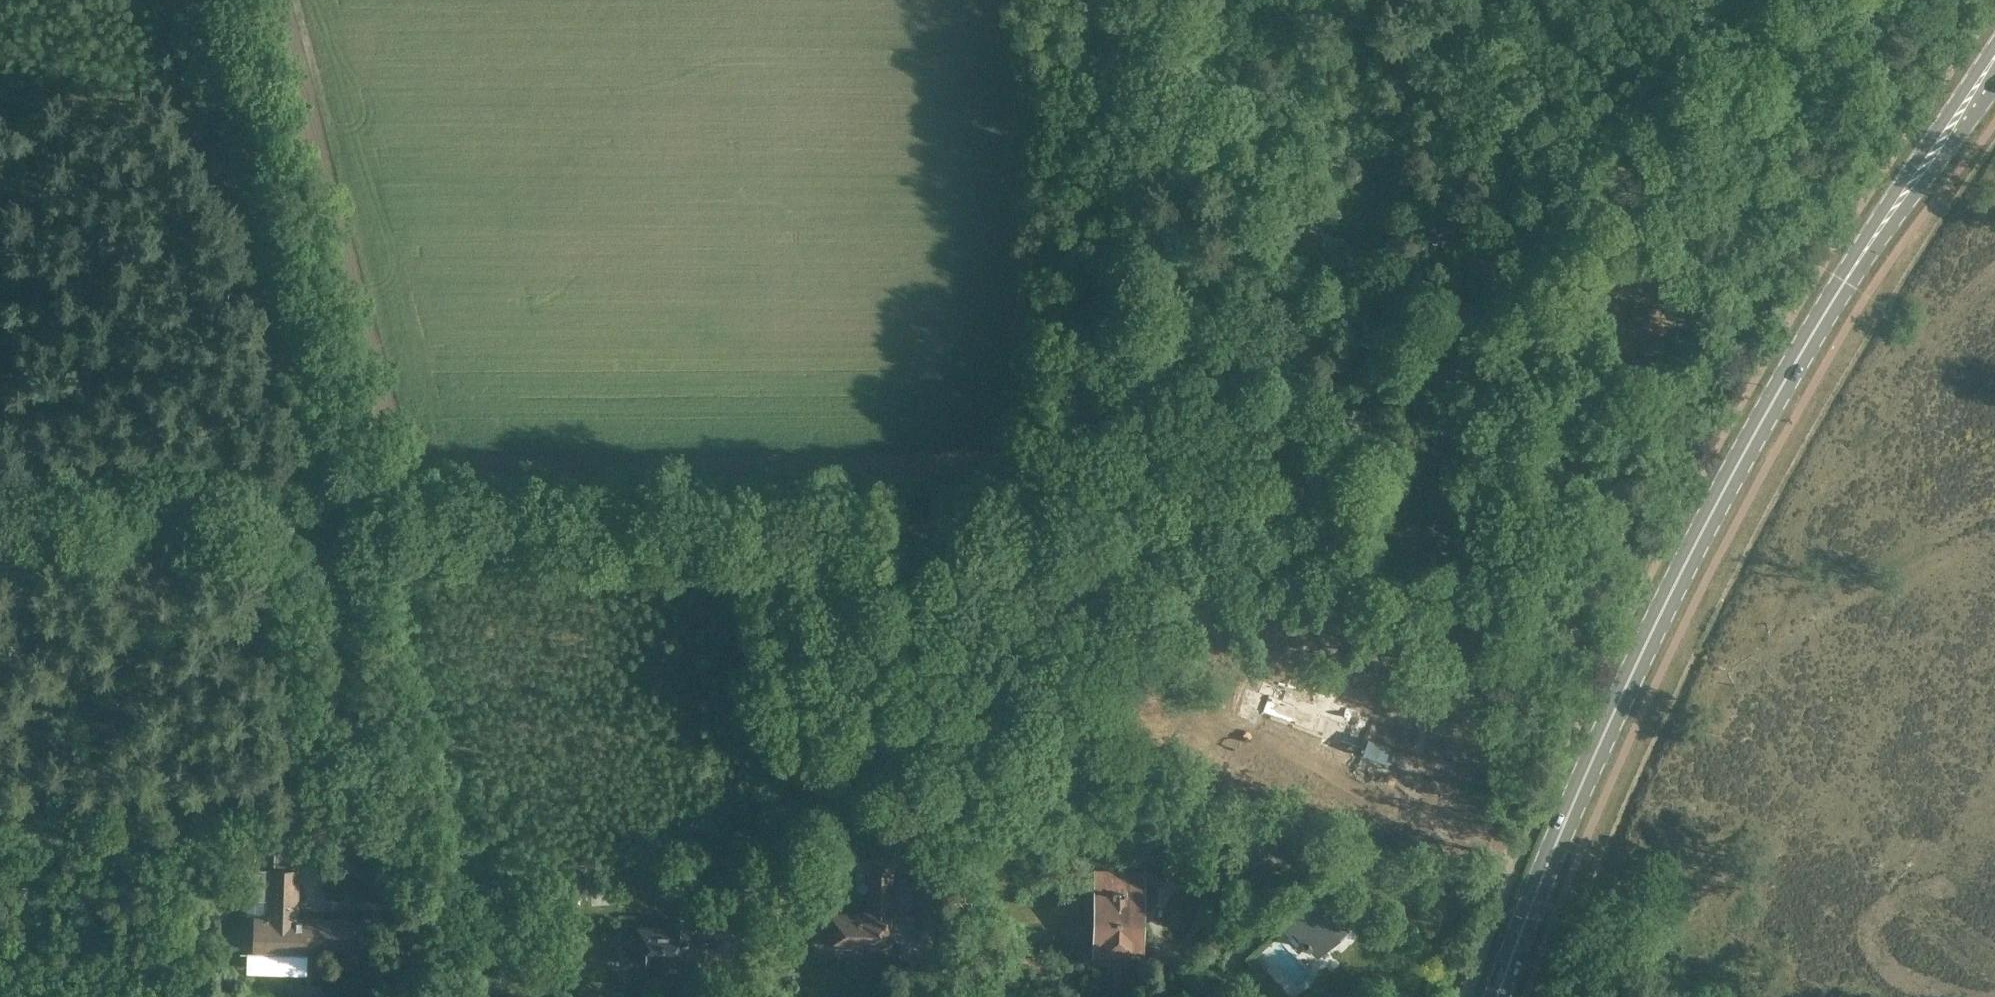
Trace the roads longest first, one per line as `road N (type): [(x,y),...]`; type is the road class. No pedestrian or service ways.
road 1 (secondary): [(1502,996),(1587,777),(1682,572),(1827,308)]
road 2 (secondary): [(1994,42),(1827,308)]
road 3 (secondary): [(1827,308),(1994,85)]
road 4 (unclassified): [(1519,857),(1466,996)]

